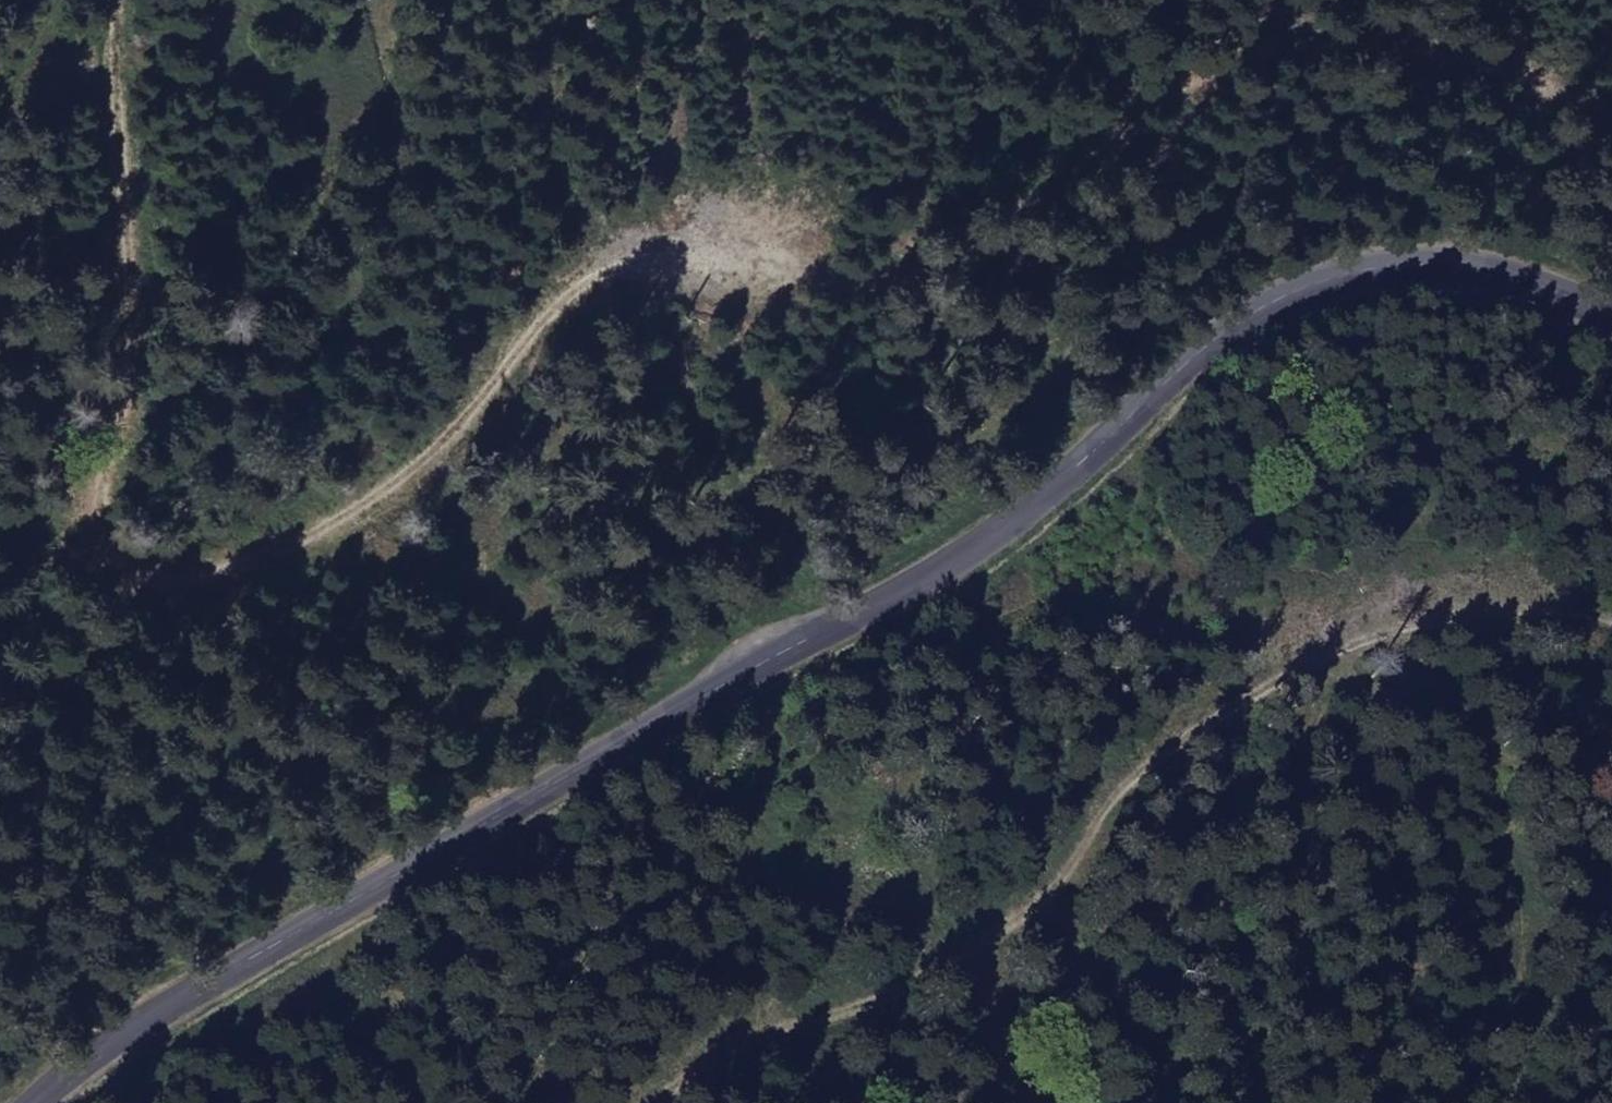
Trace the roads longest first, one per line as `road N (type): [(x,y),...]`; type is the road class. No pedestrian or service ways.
road 1 (secondary): [(1611,308),(1490,263),(1367,265),(1315,281),(1269,304),(1200,358),(995,536),(234,967),(69,1070),(34,1102)]
road 2 (track): [(672,1102),(725,1052),(939,982),(1236,684),(1406,609),(1537,595),(1611,623)]

